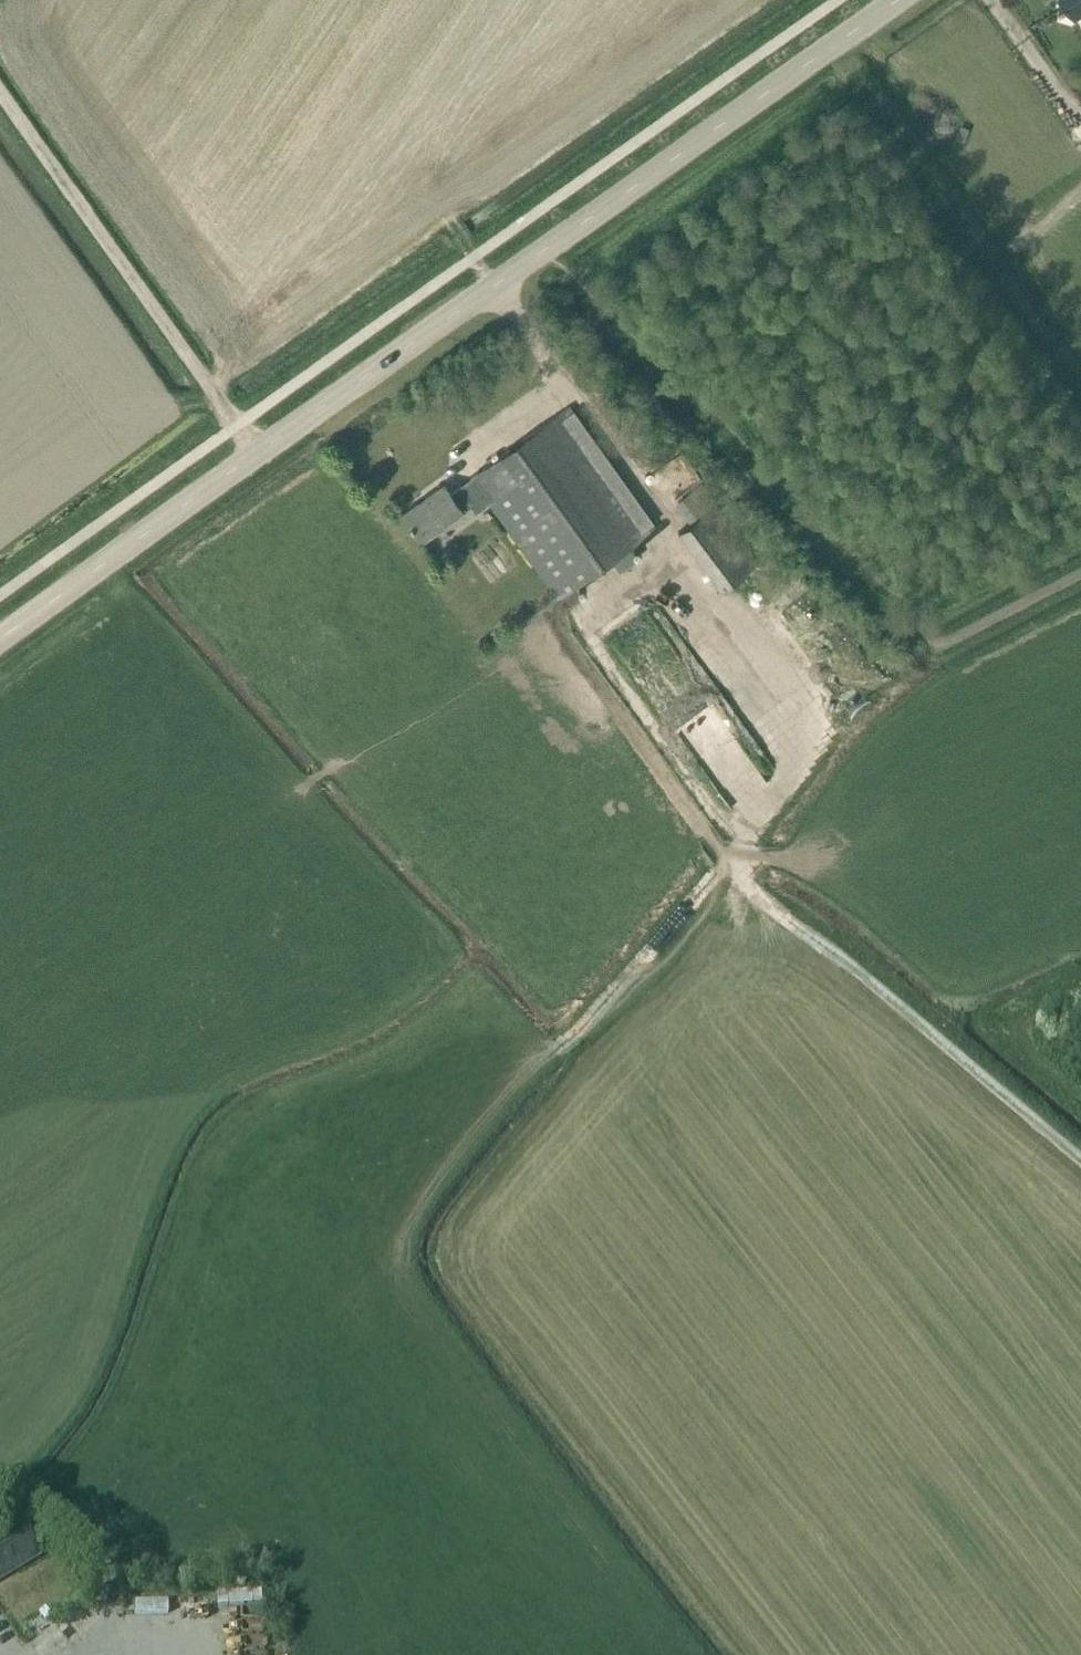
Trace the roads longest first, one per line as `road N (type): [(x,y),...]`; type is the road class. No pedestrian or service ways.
road 1 (secondary): [(0,635),(895,0)]
road 2 (track): [(0,87),(258,450)]

